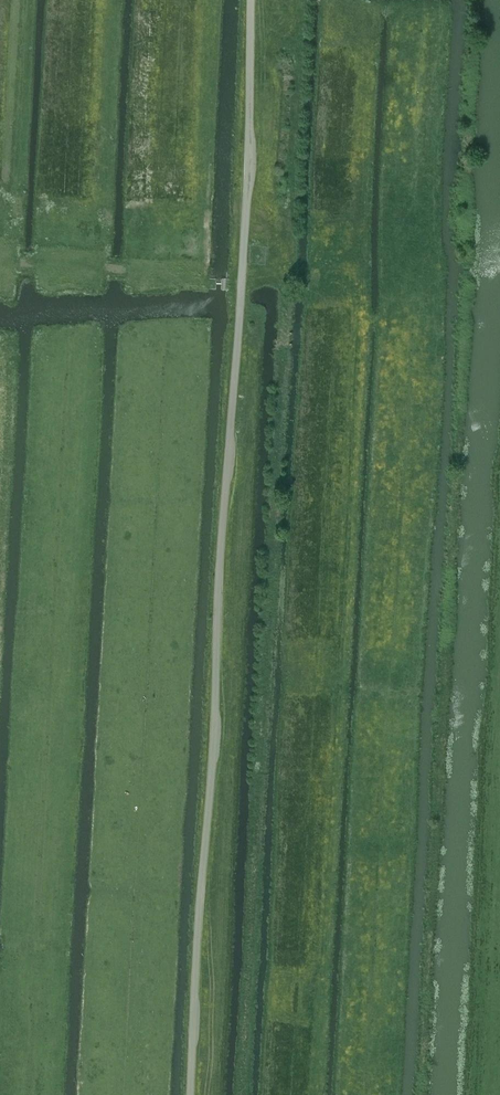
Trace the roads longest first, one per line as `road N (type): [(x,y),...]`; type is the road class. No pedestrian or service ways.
road 1 (track): [(481,1094),(499,788)]

